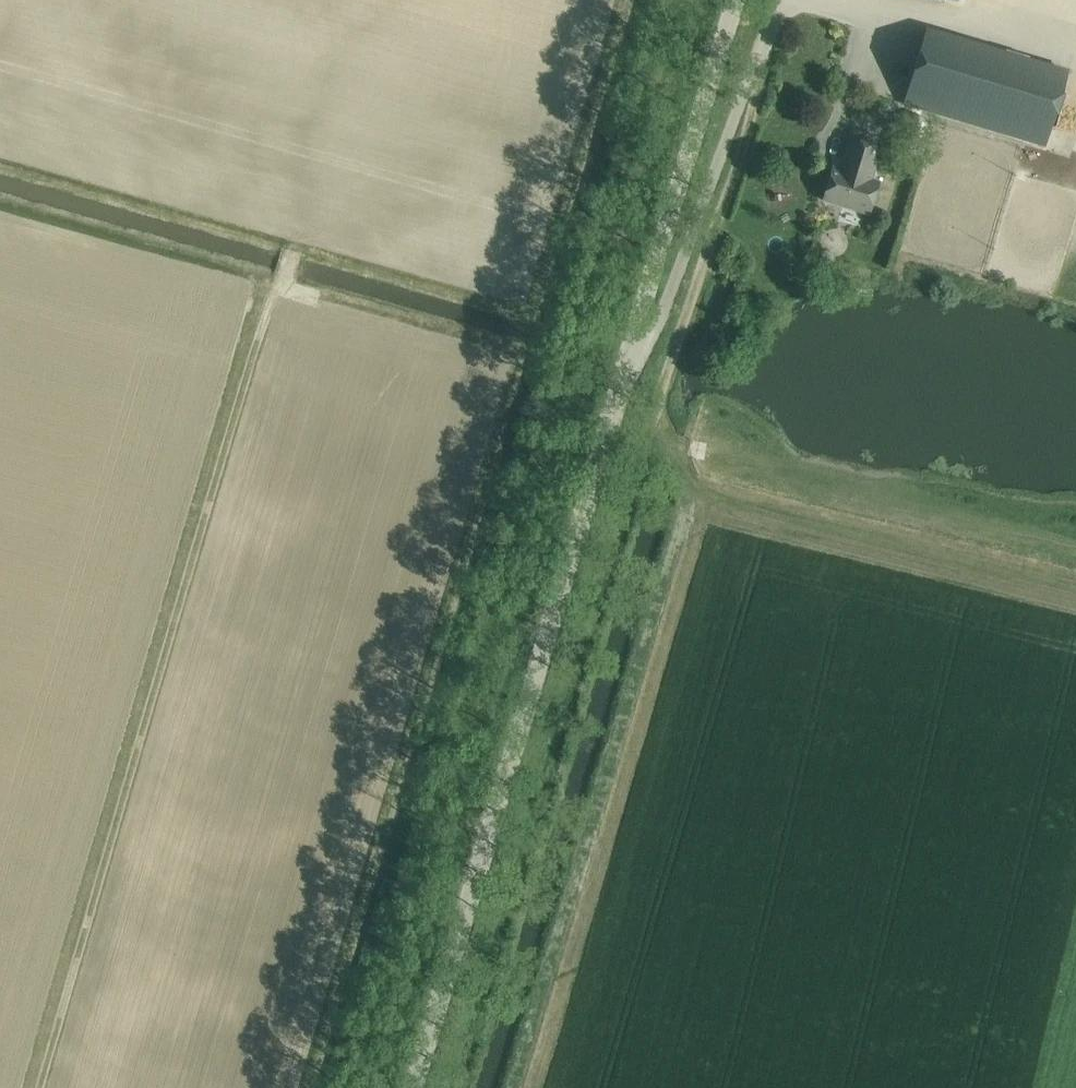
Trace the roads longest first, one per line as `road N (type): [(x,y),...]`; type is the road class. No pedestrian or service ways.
road 1 (track): [(40,1087),(291,245),(530,312),(623,0)]
road 2 (unclassified): [(413,1087),(736,0)]
road 3 (track): [(516,1087),(693,483)]
road 4 (track): [(765,39),(742,148),(654,417),(660,448),(693,483)]
road 5 (track): [(1075,545),(659,444)]
road 6 (track): [(693,483),(713,501),(767,523),(1075,597)]
road 7 (track): [(0,207),(316,298)]

